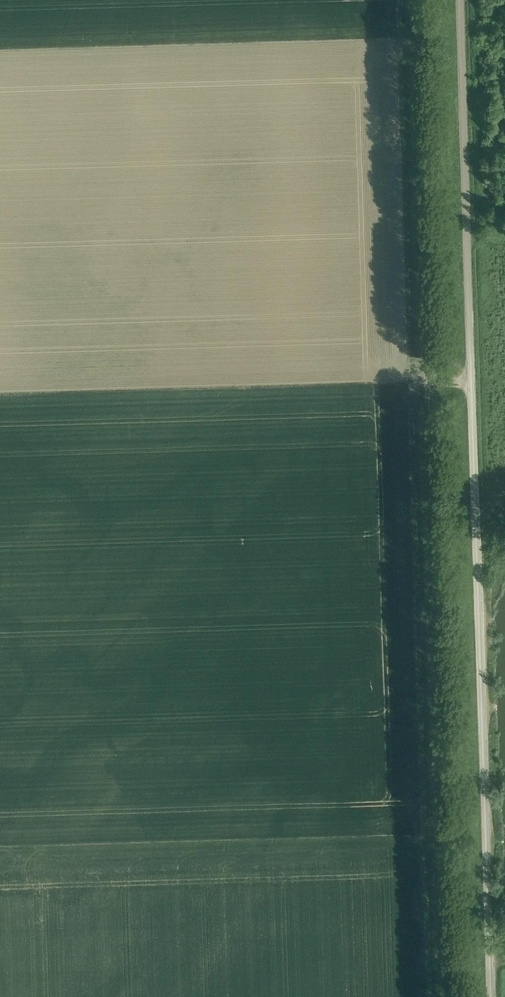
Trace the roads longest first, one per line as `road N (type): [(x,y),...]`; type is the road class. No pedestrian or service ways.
road 1 (unclassified): [(496,996),(461,0)]
road 2 (track): [(444,996),(414,0)]

